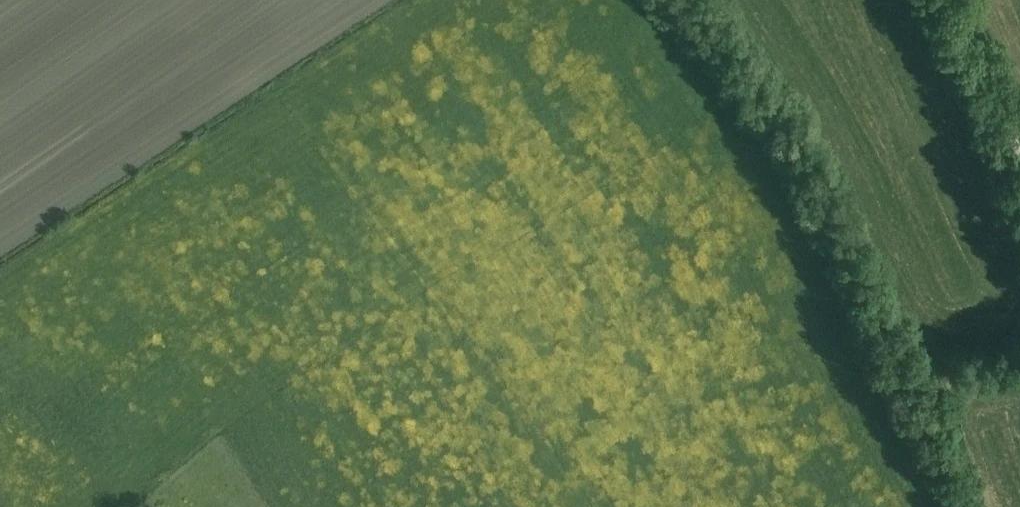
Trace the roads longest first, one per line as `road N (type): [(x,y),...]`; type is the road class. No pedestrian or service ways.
road 1 (track): [(953,0),(1019,156)]

